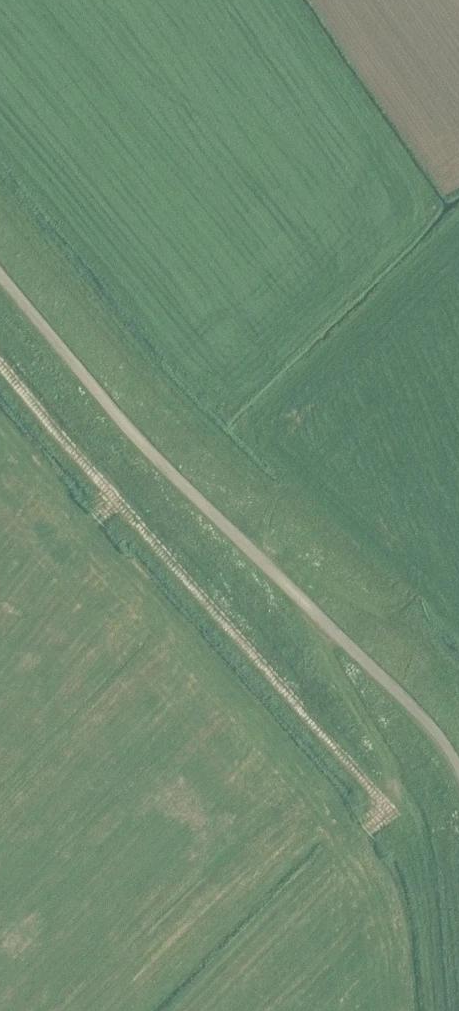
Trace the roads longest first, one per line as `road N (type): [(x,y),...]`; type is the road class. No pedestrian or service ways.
road 1 (unclassified): [(458,769),(304,594),(188,486),(0,268)]

